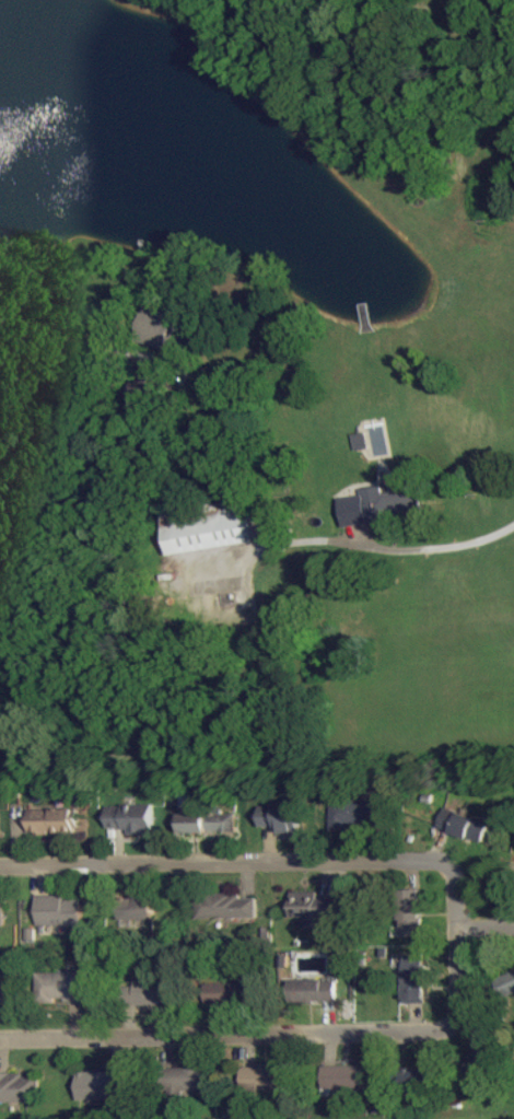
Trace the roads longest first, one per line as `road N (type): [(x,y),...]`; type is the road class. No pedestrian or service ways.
road 1 (residential): [(0,1037),(440,1030),(456,1014),(457,930)]
road 2 (residential): [(457,930),(454,878),(434,859),(0,865)]

